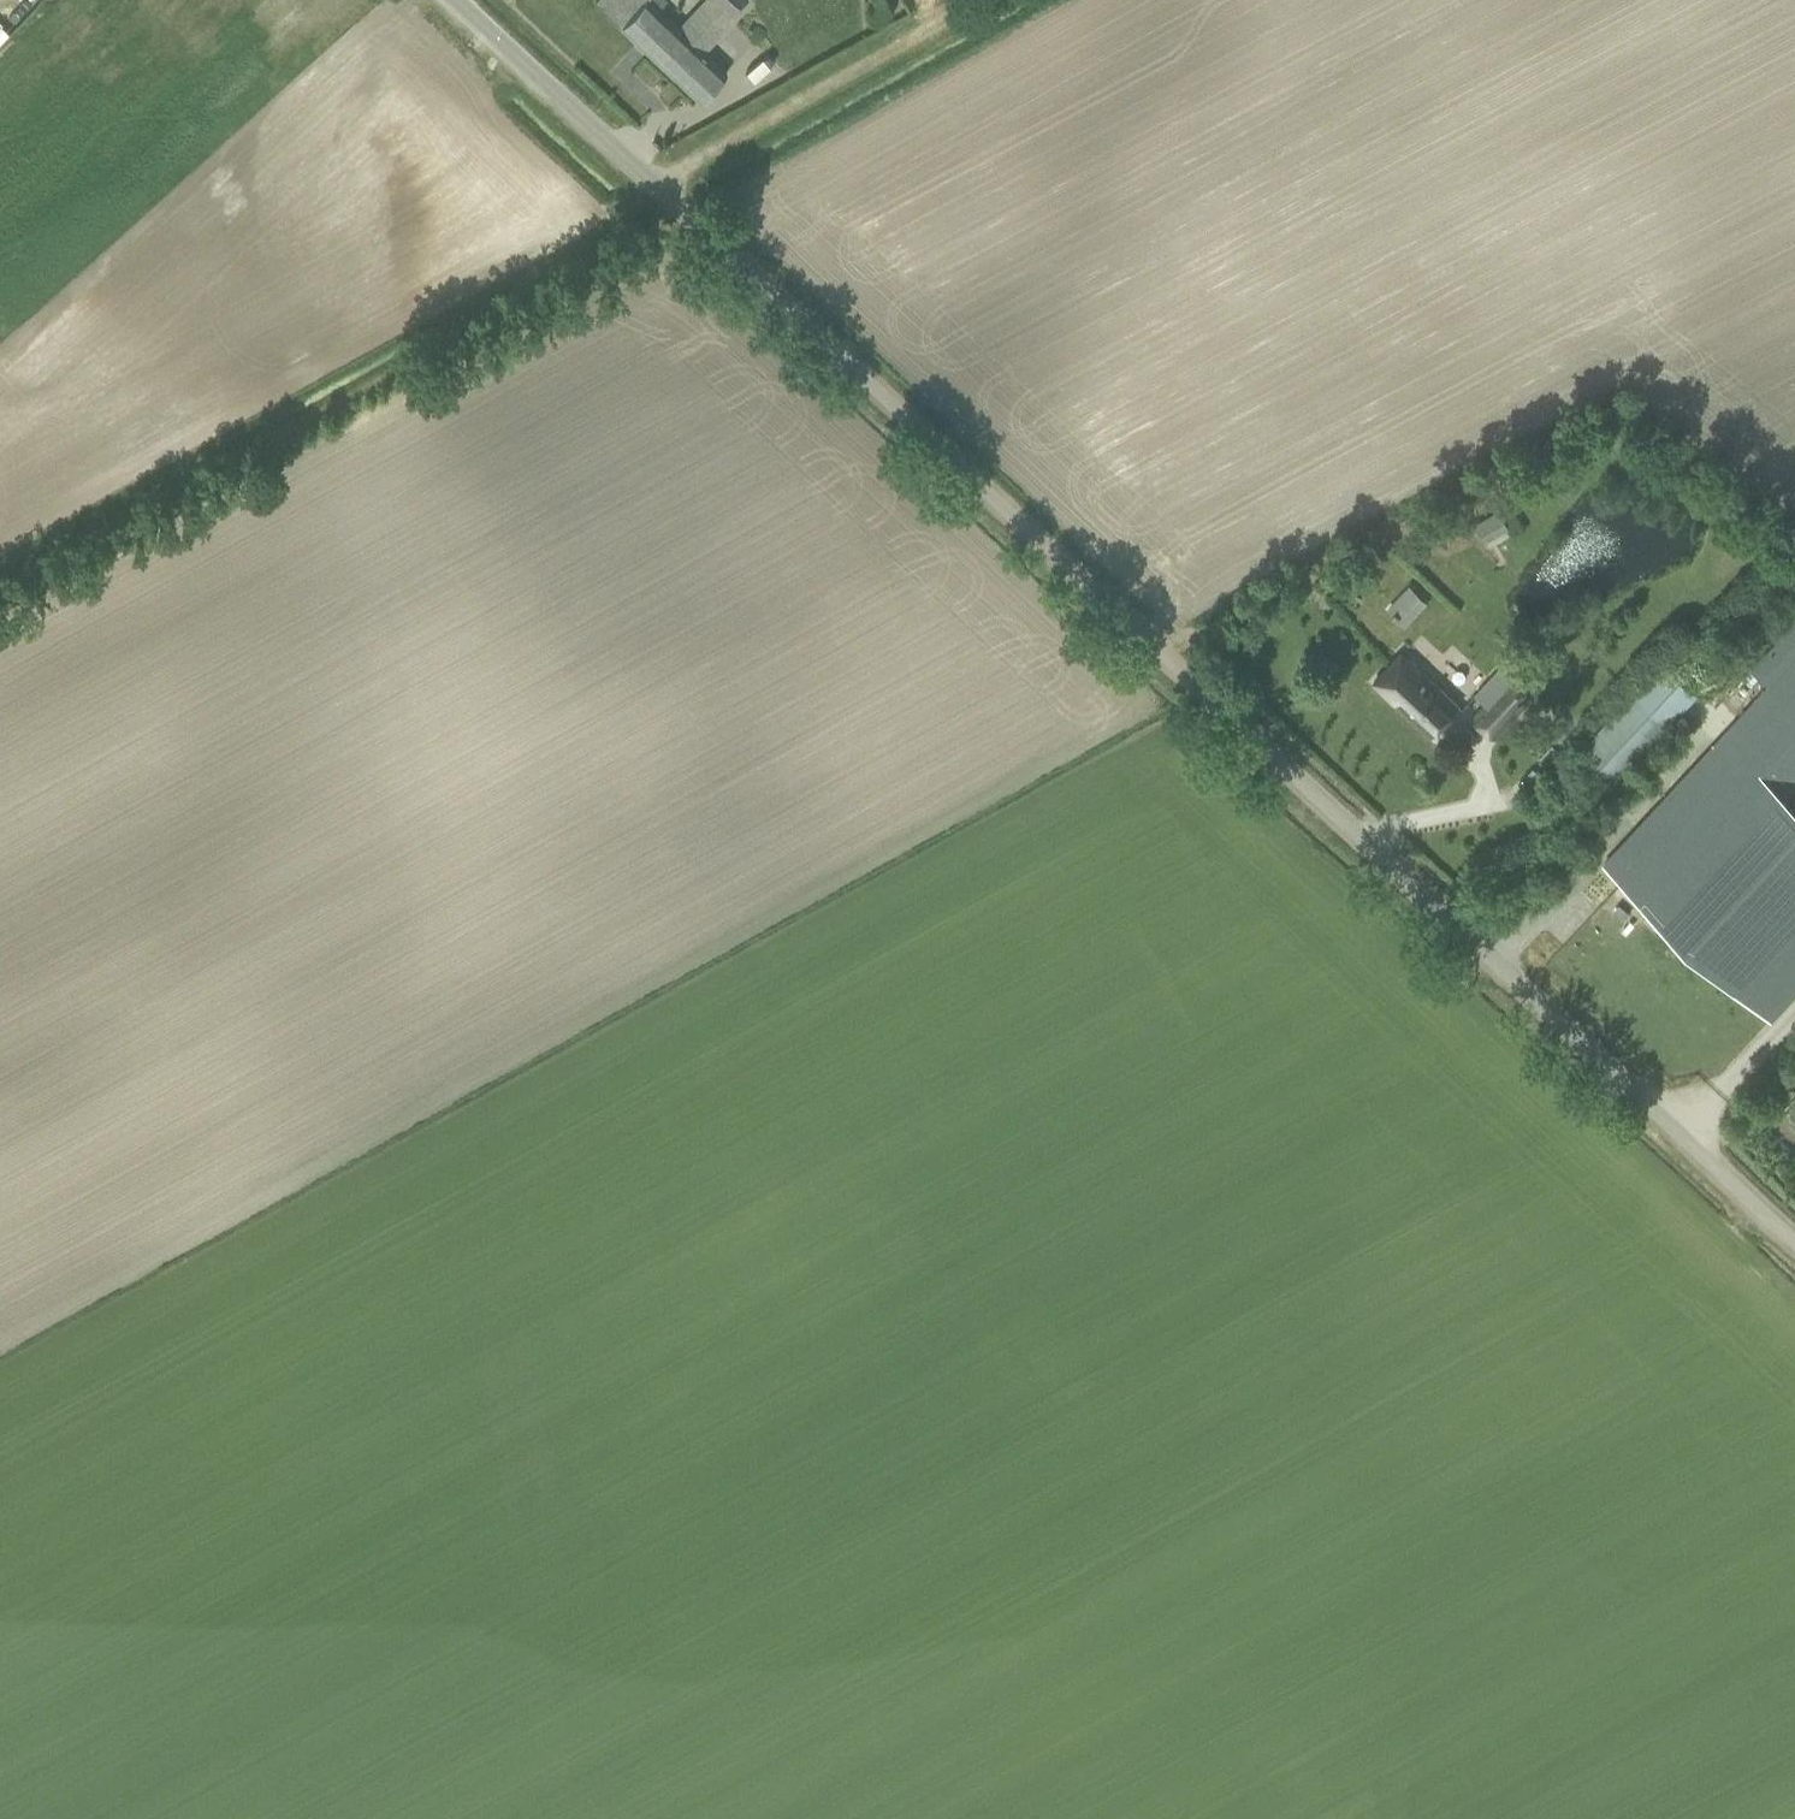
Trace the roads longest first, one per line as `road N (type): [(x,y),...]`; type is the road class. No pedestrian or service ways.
road 1 (unclassified): [(1794,1260),(453,0)]
road 2 (track): [(652,192),(992,0)]

